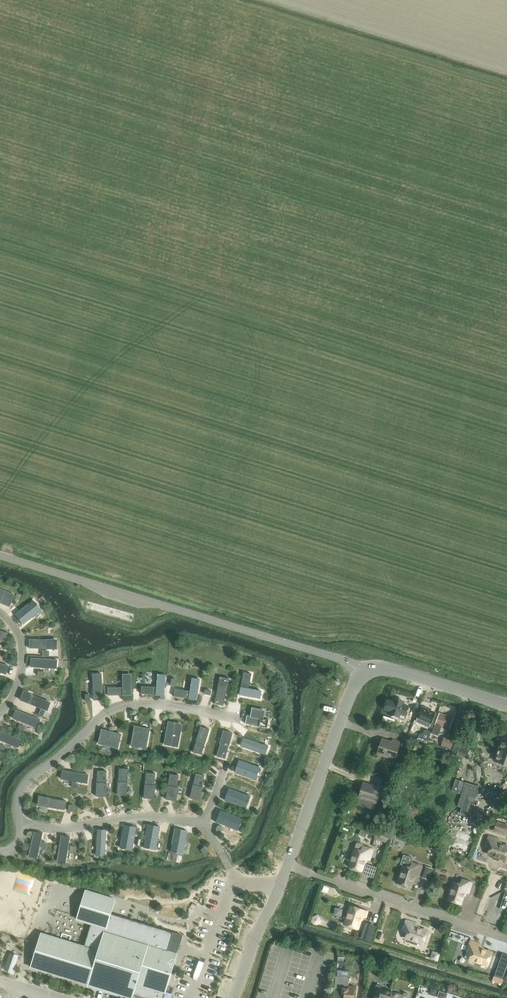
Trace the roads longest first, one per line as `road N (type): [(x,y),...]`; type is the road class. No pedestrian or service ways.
road 1 (unclassified): [(0,554),(346,661),(363,673)]
road 2 (unclassified): [(287,867),(506,940)]
road 3 (unclassified): [(287,867),(363,673)]
road 4 (unclassified): [(363,673),(386,668),(506,706)]
road 5 (unclassified): [(236,997),(287,867)]

